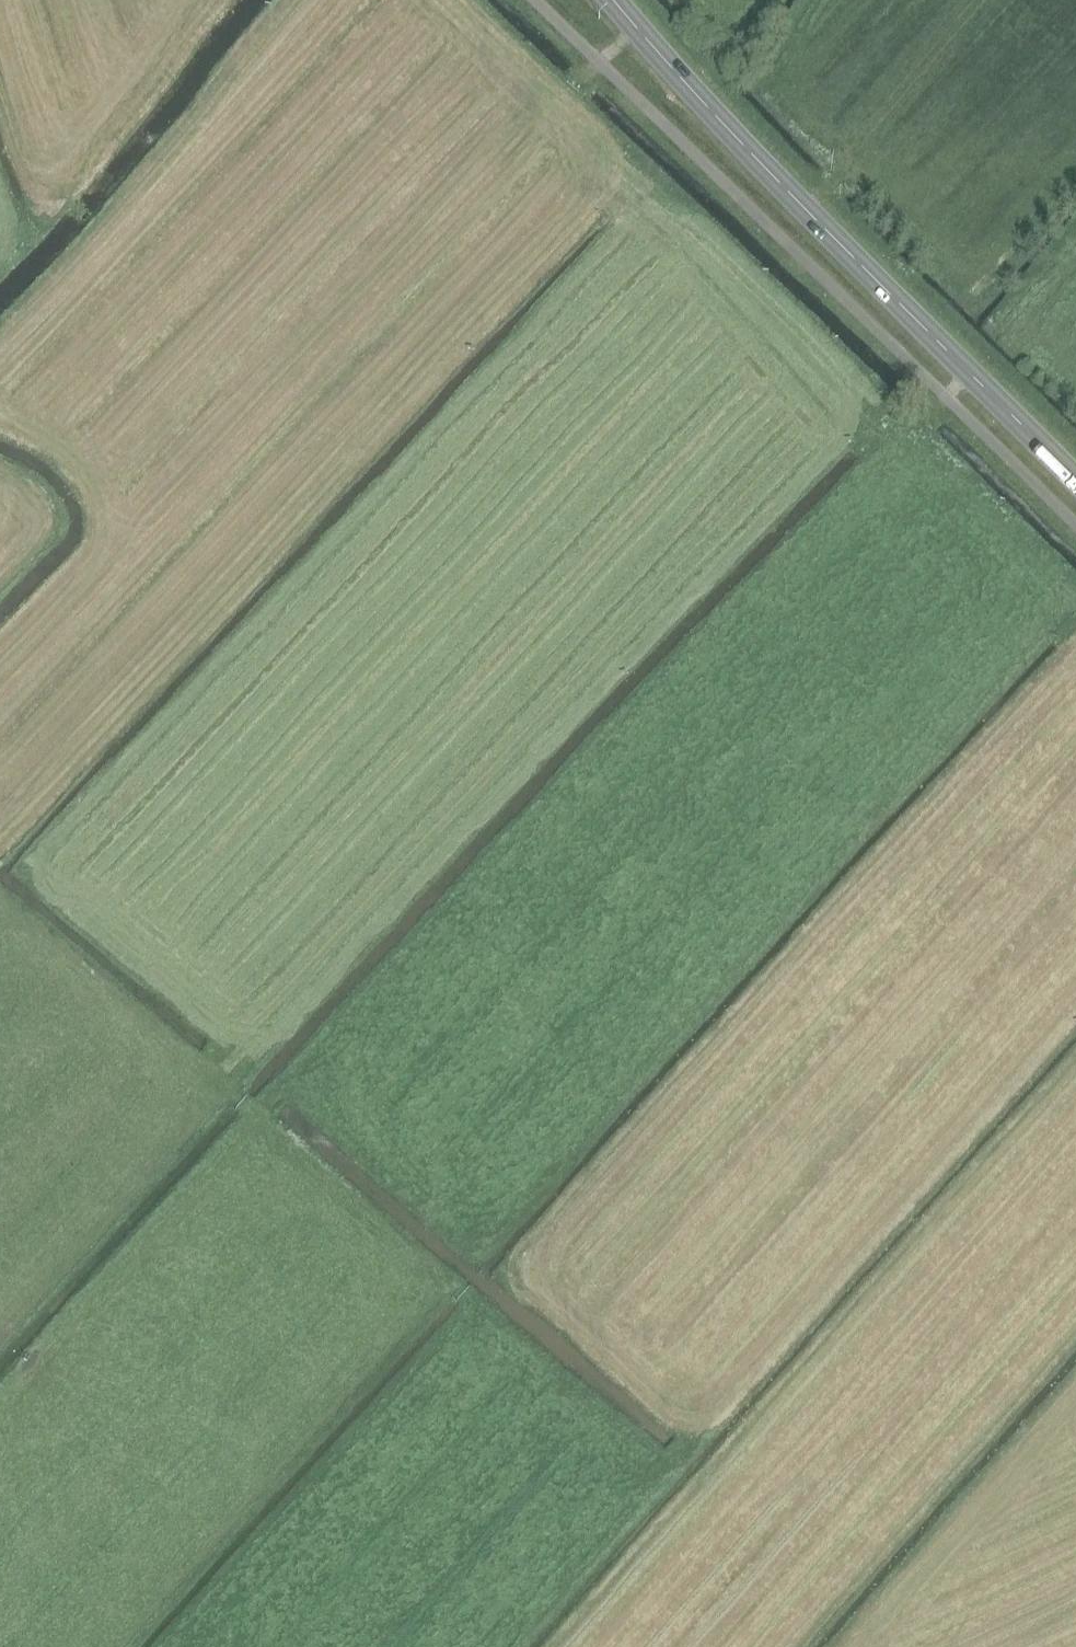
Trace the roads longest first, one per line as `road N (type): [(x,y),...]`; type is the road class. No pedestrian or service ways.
road 1 (primary): [(1075,479),(755,158),(613,0)]

